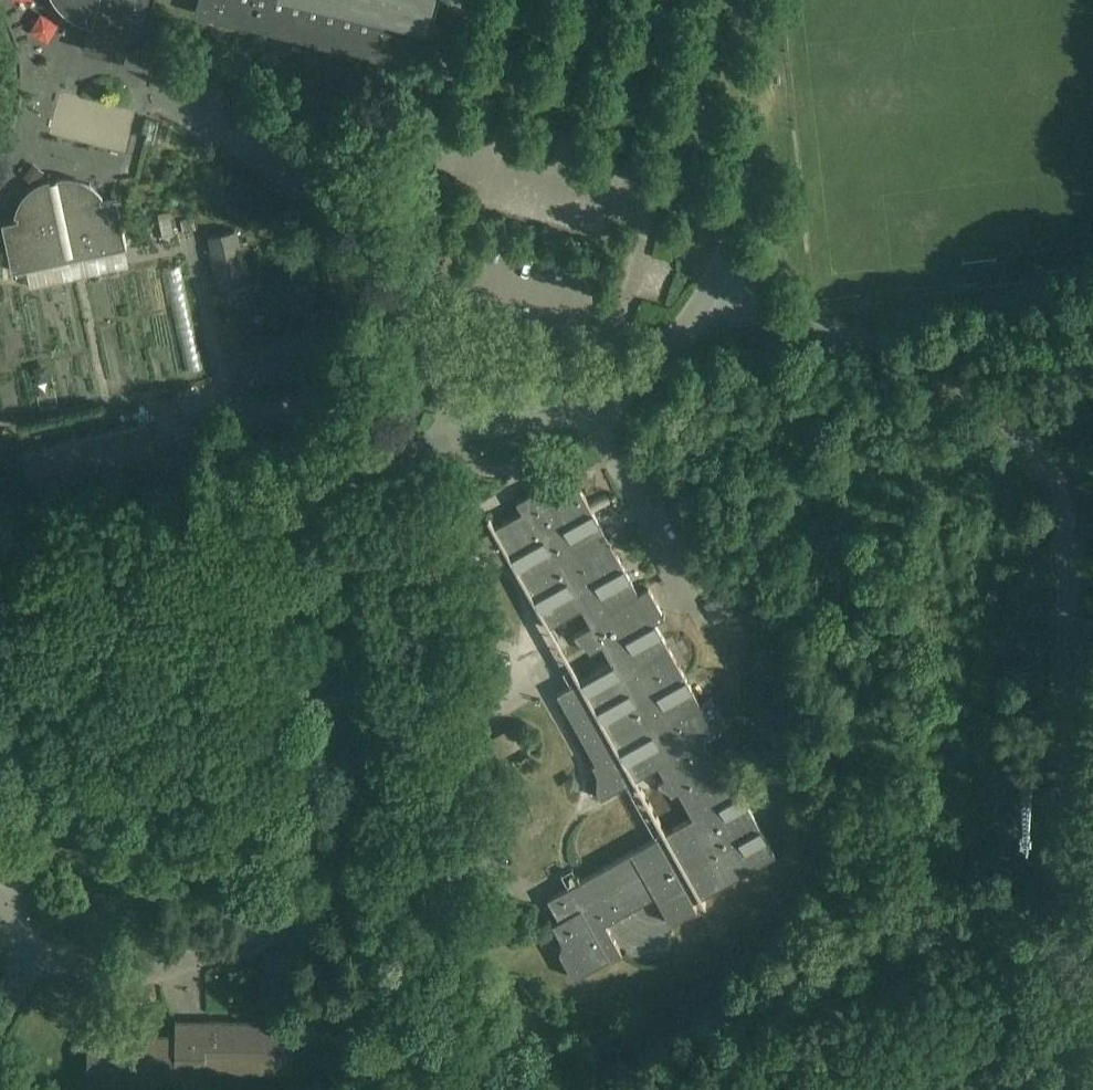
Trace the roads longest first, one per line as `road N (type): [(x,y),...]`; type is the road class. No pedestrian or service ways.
road 1 (residential): [(705,303),(897,351),(984,398),(1026,441),(1061,503),(1070,555),(1070,852),(1080,913)]
road 2 (unclassified): [(149,686),(273,546),(382,459),(465,426),(591,402),(660,355),(705,303)]
road 3 (residential): [(20,958),(133,972),(212,944),(348,869)]
road 4 (unclassified): [(705,303),(748,223),(751,184),(740,144),(651,0)]
road 5 (unclassified): [(348,869),(298,733),(149,686)]
road 6 (residential): [(0,889),(149,686)]
road 7 (unclassified): [(1081,1089),(1074,995),(1080,913)]

